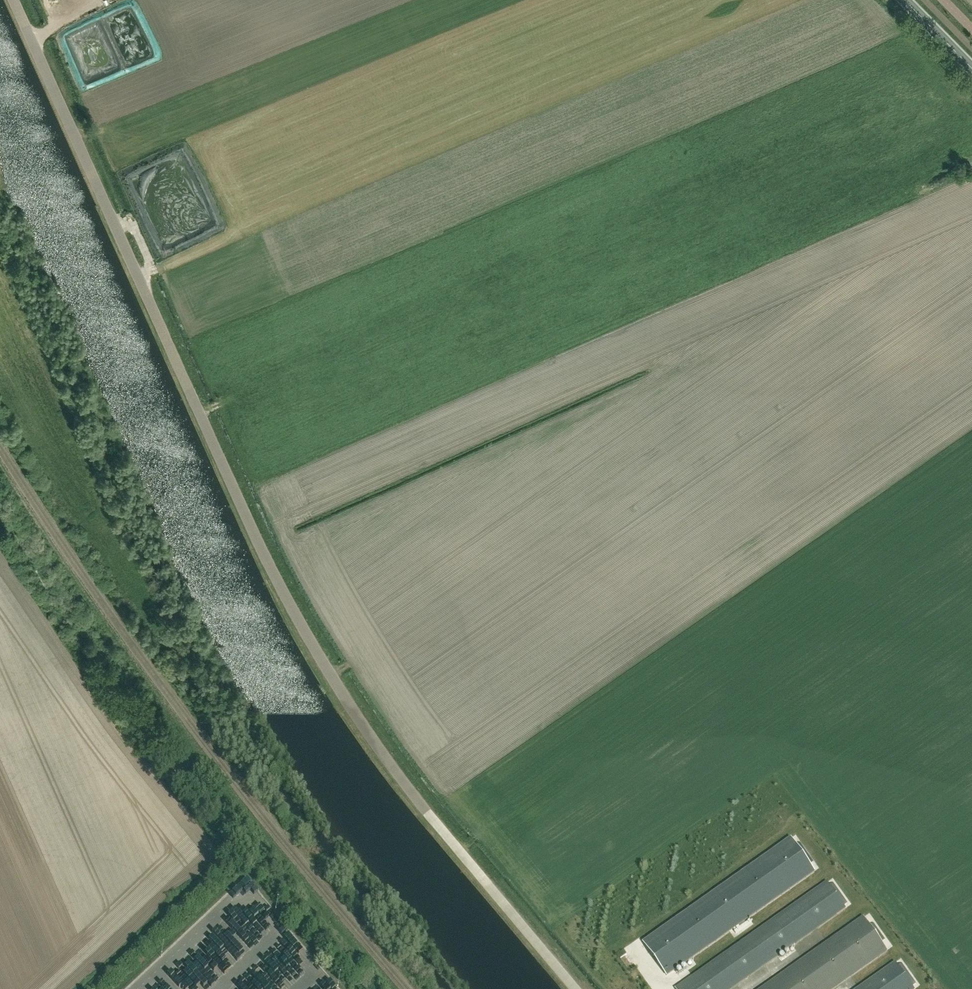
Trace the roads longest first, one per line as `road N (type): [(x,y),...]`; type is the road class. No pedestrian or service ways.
road 1 (unclassified): [(578,988),(415,796),(313,646),(249,524),(15,0)]

